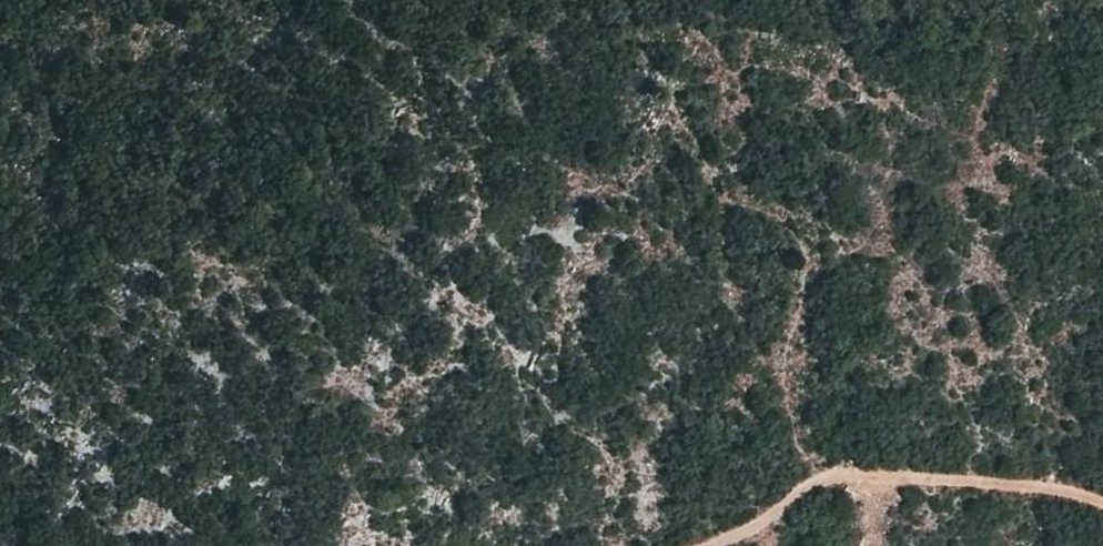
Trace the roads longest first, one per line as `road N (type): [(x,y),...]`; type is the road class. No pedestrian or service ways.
road 1 (track): [(714,545),(768,531),(818,483),(1000,489),(1102,506)]

